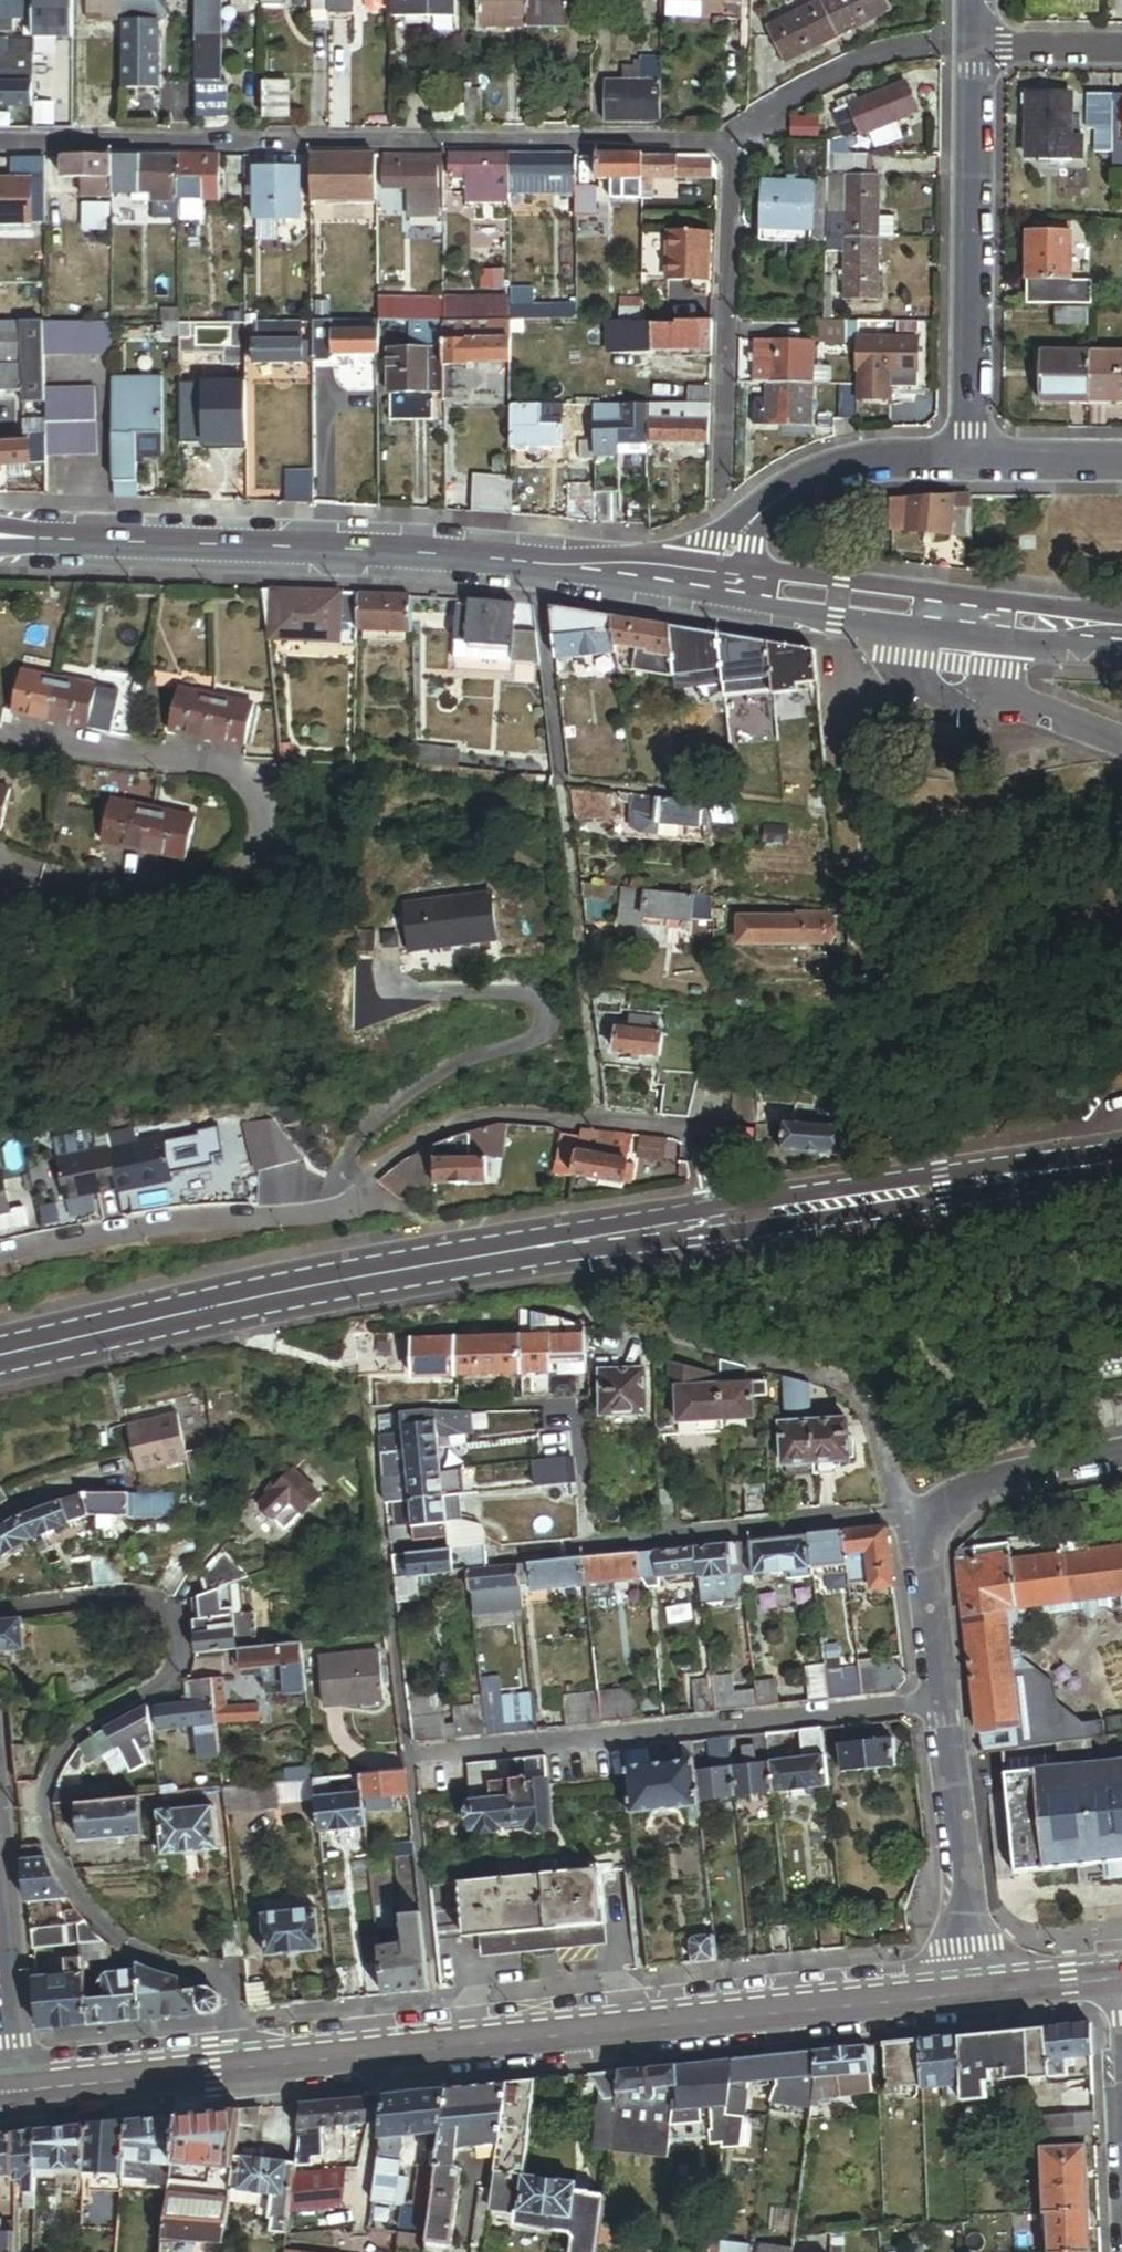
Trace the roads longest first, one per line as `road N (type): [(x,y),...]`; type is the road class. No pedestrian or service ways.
road 1 (secondary): [(20,2091),(981,1994)]
road 2 (residential): [(721,1220),(705,1130),(510,1112),(412,1142),(323,1211),(208,1220),(0,1261)]
road 3 (tertiary): [(721,1220),(321,1283),(0,1352)]
road 4 (residential): [(0,143),(730,144)]
road 5 (tertiary): [(683,584),(488,563),(0,540)]
road 6 (residential): [(410,1758),(943,1705)]
road 7 (residential): [(0,740),(212,767),(245,782),(260,823),(244,869),(217,887),(109,899)]
road 8 (residential): [(973,50),(968,457)]
road 9 (tertiary): [(1121,1162),(721,1220)]
road 10 (residential): [(943,1705),(922,1527),(942,1504),(979,1489),(1121,1460)]
road 11 (residential): [(743,527),(723,508),(730,144)]
road 12 (residential): [(981,1994),(943,1705)]
road 13 (residential): [(730,144),(785,103),(870,60),(973,36)]
road 14 (residential): [(743,527),(793,491),(870,464),(968,457)]
road 15 (residential): [(921,613),(990,684),(1121,738)]
road 16 (tertiary): [(921,613),(683,584)]
road 17 (residential): [(20,2091),(0,1877)]
road 18 (tertiary): [(1121,635),(921,613)]
road 19 (residential): [(968,457),(1121,460)]
road 20 (residential): [(1121,52),(973,50)]
road 21 (secondary): [(981,1994),(1121,1981)]

